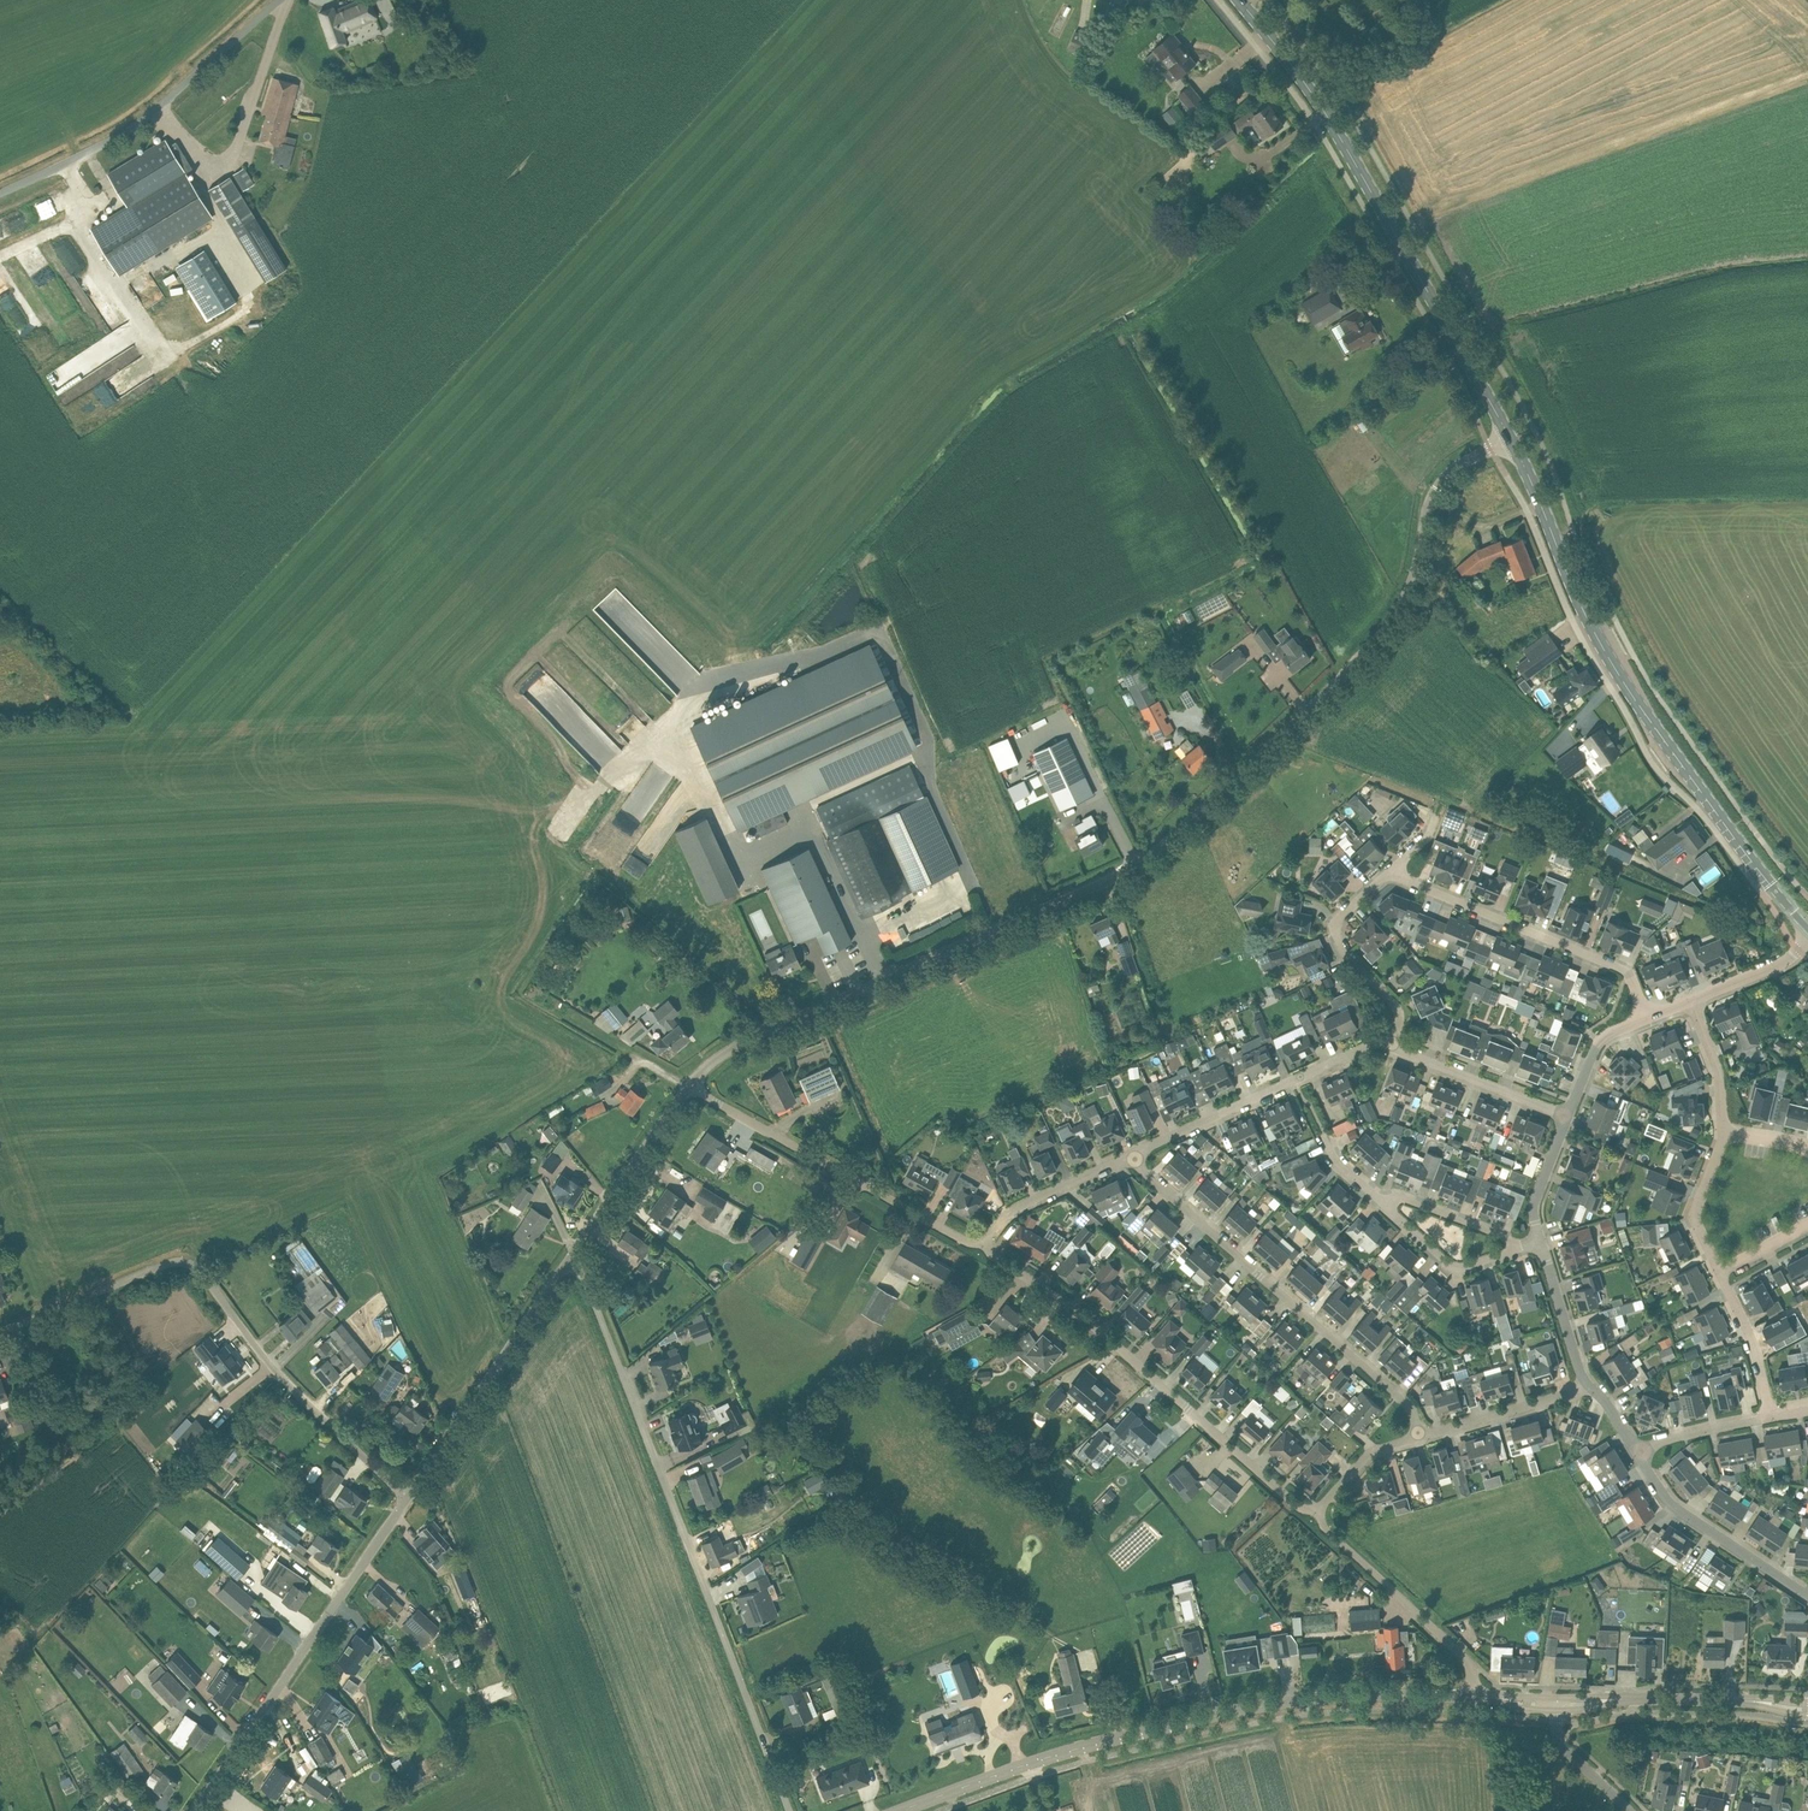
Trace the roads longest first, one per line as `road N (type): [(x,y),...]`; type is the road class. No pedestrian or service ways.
road 1 (unclassified): [(695,1091),(744,1045),(1106,881),(1160,847),(1390,629),(1411,592),(1432,509),(1450,476),(1511,439)]
road 2 (unclassified): [(787,1810),(580,1256)]
road 3 (tertiary): [(1473,1697),(1343,1696),(1248,1708),(1074,1749),(899,1810)]
road 4 (secondary): [(1807,924),(1700,790),(1601,643),(1511,439)]
road 5 (unclassified): [(404,1495),(273,1368),(190,1263),(159,1266),(0,1331)]
road 6 (secondary): [(1511,439),(1350,148),(1237,0)]
road 7 (residential): [(1313,1517),(1050,1292),(981,1248)]
road 8 (residential): [(1421,1435),(1396,1395),(1125,1158)]
road 9 (unclassified): [(193,1810),(404,1495)]
road 10 (unclassified): [(0,194),(117,140),(281,0)]
road 11 (residential): [(981,1248),(695,1091)]
road 12 (residential): [(1643,1020),(1630,977),(1614,966),(1388,878)]
road 13 (unclassified): [(404,1495),(580,1256)]
road 14 (residential): [(1125,1158),(1390,1039)]
road 15 (tertiary): [(1807,1709),(1683,1698),(1559,1702)]
road 16 (residential): [(1473,1697),(1470,1664),(1313,1517)]
road 17 (residential): [(1807,1595),(1679,1511),(1657,1487),(1640,1448)]
road 18 (residential): [(1390,1039),(1395,1007),(1347,959),(1340,940),(1343,919),(1388,878)]
road 19 (unclassified): [(580,1256),(695,1091)]
road 20 (residential): [(1390,1039),(1419,1063),(1567,1118)]
road 21 (residential): [(1525,1244),(1468,1269),(1448,1266),(1383,1197)]
road 22 (residential): [(981,1248),(1015,1209),(1125,1158)]
road 23 (residential): [(1421,1435),(1585,1386)]
road 24 (residential): [(1771,1415),(1719,1272)]
road 25 (residential): [(1719,1272),(1695,1221),(1720,1131)]
road 26 (residential): [(1525,1244),(1383,1197)]
road 27 (residential): [(1585,1386),(1543,1250)]
road 28 (residential): [(1313,1517),(1374,1451),(1421,1435)]
road 29 (residential): [(1543,1250),(1536,1204),(1567,1118)]
road 30 (residential): [(1631,1810),(1559,1736),(1559,1702)]
road 31 (residential): [(1720,1131),(1722,1088),(1691,1000)]
road 32 (residential): [(1640,1448),(1771,1415)]
road 33 (residential): [(1567,1118),(1598,1044),(1643,1020)]
road 34 (residential): [(1691,1000),(1786,961),(1807,943)]

